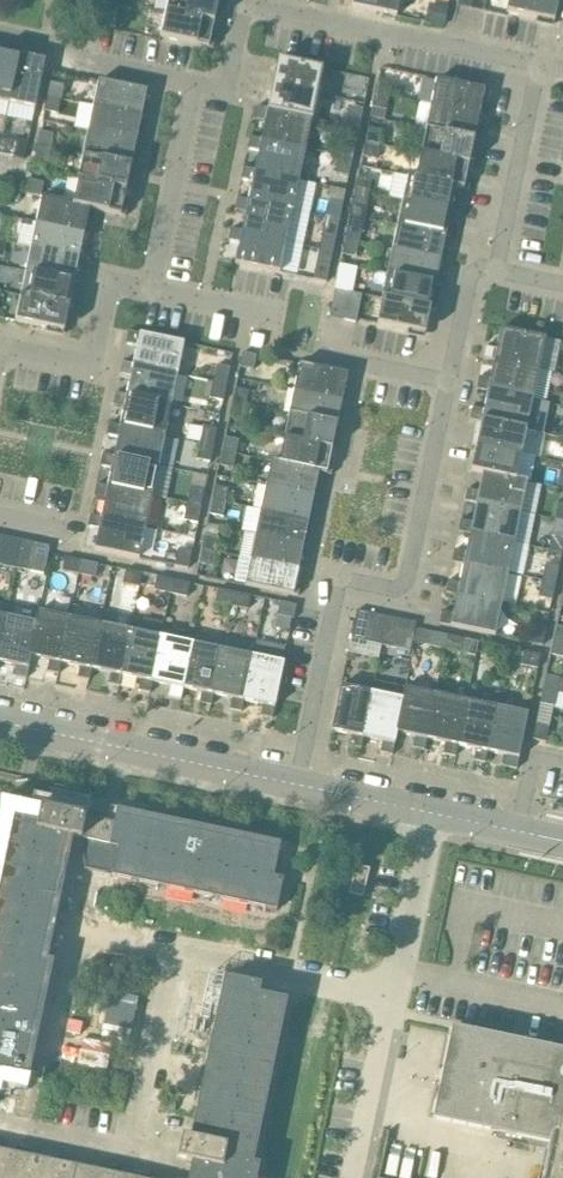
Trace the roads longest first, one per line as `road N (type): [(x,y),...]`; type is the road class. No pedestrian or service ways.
road 1 (residential): [(298,785),(341,583),(403,596),(448,381)]
road 2 (residential): [(183,957),(359,992),(398,986),(437,814)]
road 3 (residential): [(0,724),(298,785)]
road 4 (residential): [(534,66),(249,8)]
road 5 (residential): [(1,347),(92,366),(109,280),(153,290)]
road 6 (residential): [(155,1070),(50,1047),(76,935)]
road 7 (residential): [(0,1120),(137,1146),(155,1070)]
road 8 (residential): [(153,290),(196,83)]
road 9 (residential): [(497,270),(534,66)]
road 10 (residential): [(196,83),(0,32)]
road 11 (residential): [(298,785),(437,814)]
road 12 (residential): [(448,381),(471,271),(497,270)]
road 13 (residential): [(448,381),(319,354)]

